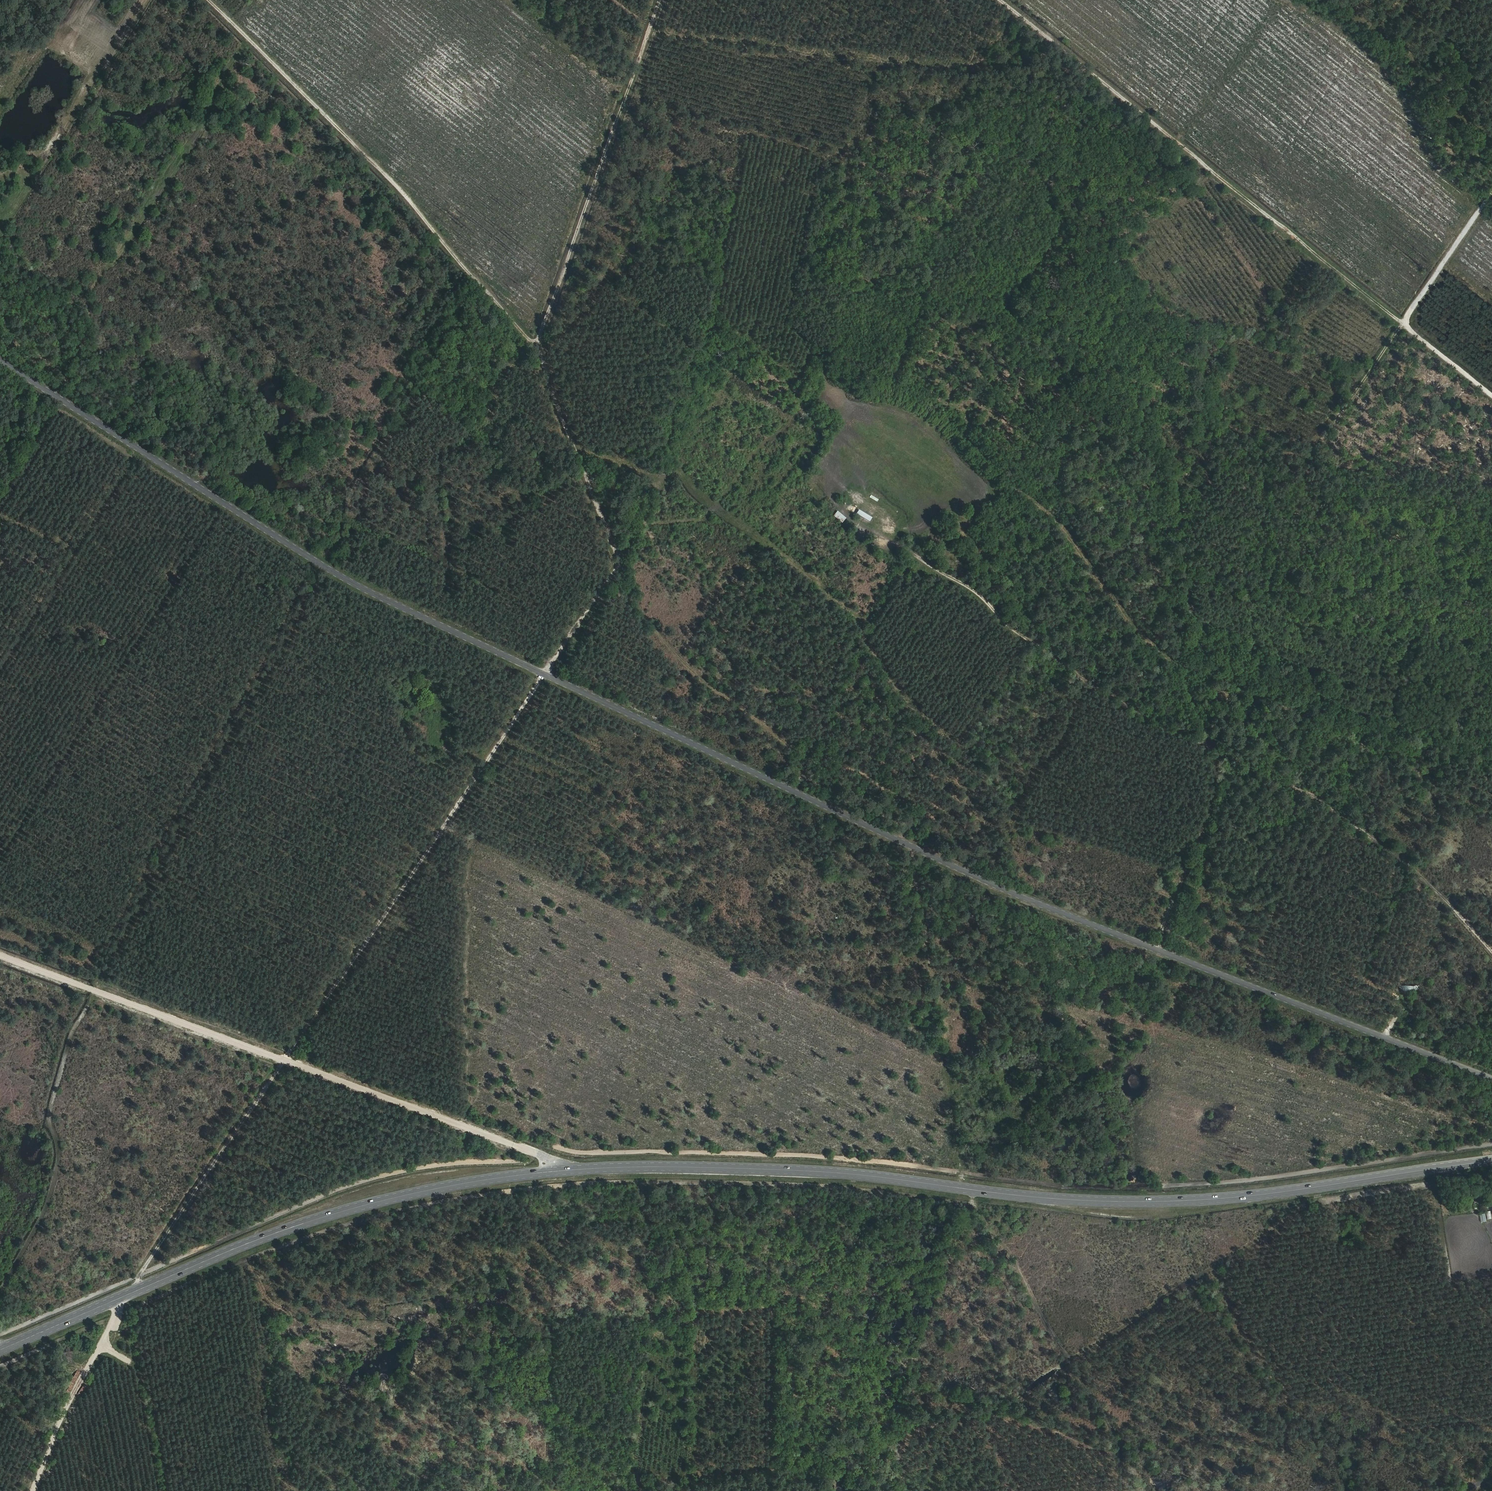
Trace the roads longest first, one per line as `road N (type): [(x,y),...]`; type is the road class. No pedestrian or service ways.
road 1 (track): [(1491,951),(1448,899),(1319,797),(1216,750),(1183,669),(1143,632),(1065,521),(895,388),(791,324),(721,334),(697,365),(675,480),(129,1294),(34,1490)]
road 2 (tertiary): [(0,361),(356,585),(1055,910),(1491,1079)]
road 3 (secondary): [(1491,1162),(1168,1202),(1053,1198),(769,1169),(511,1176),(300,1225),(0,1350)]
road 4 (track): [(209,0),(427,219),(536,345),(620,569)]
road 5 (track): [(814,496),(970,589),(1015,632),(1109,694),(1216,750),(1210,817),(1157,950)]
road 6 (track): [(0,953),(544,1155),(555,1171)]
road 7 (track): [(569,1490),(830,1461),(997,1417),(1119,1455),(1125,1490)]
road 8 (track): [(1001,0),(1405,319)]
road 9 (track): [(1401,320),(1338,419),(1337,450),(1224,439),(1175,499),(1198,608),(1183,669)]
road 10 (track): [(661,0),(536,345)]
road 11 (track): [(103,991),(71,1046),(52,1109),(63,1166),(0,1306)]
road 12 (track): [(1491,391),(1405,319),(1491,191)]
road 13 (track): [(1119,1455),(1103,1403),(1066,1361),(1016,1395),(951,1423)]

